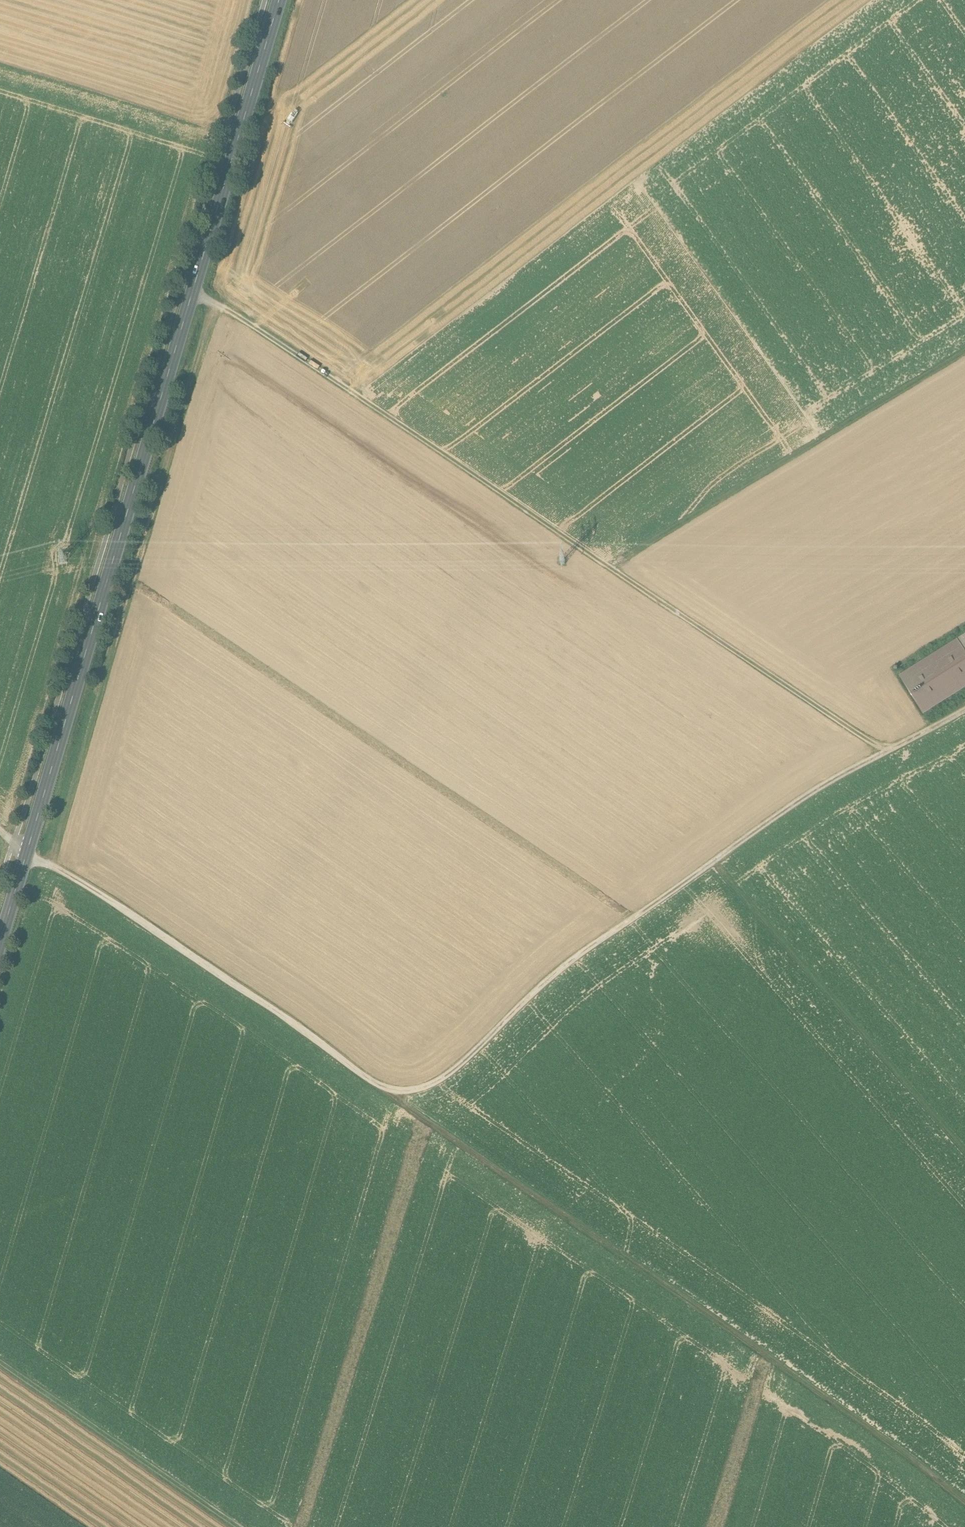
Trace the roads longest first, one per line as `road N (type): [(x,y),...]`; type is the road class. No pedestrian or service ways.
road 1 (track): [(964,709),(820,788),(626,920),(420,1088),(380,1086),(0,832)]
road 2 (primary): [(0,943),(280,0)]
road 3 (track): [(894,748),(868,740),(248,323),(179,291)]
road 4 (track): [(964,1493),(863,1414),(380,1086)]
road 5 (track): [(606,566),(964,348)]
road 6 (track): [(964,1144),(717,858)]
road 7 (track): [(0,1362),(241,1526)]

